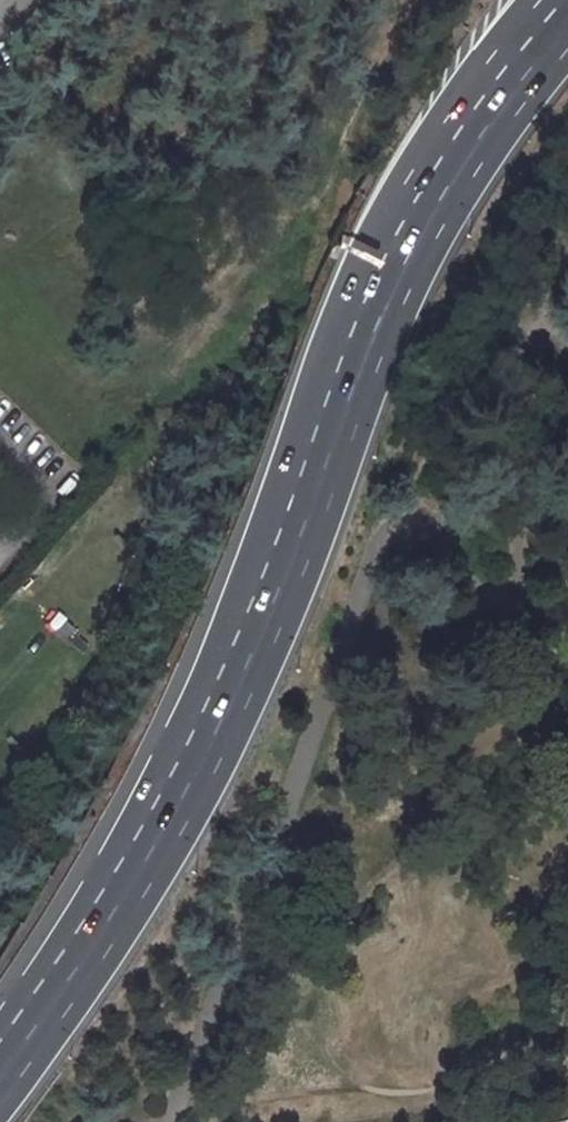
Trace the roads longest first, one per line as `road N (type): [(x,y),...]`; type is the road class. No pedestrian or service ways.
road 1 (trunk): [(567,6),(466,137),(426,209),(273,605),(182,789),(111,913),(0,1054)]

